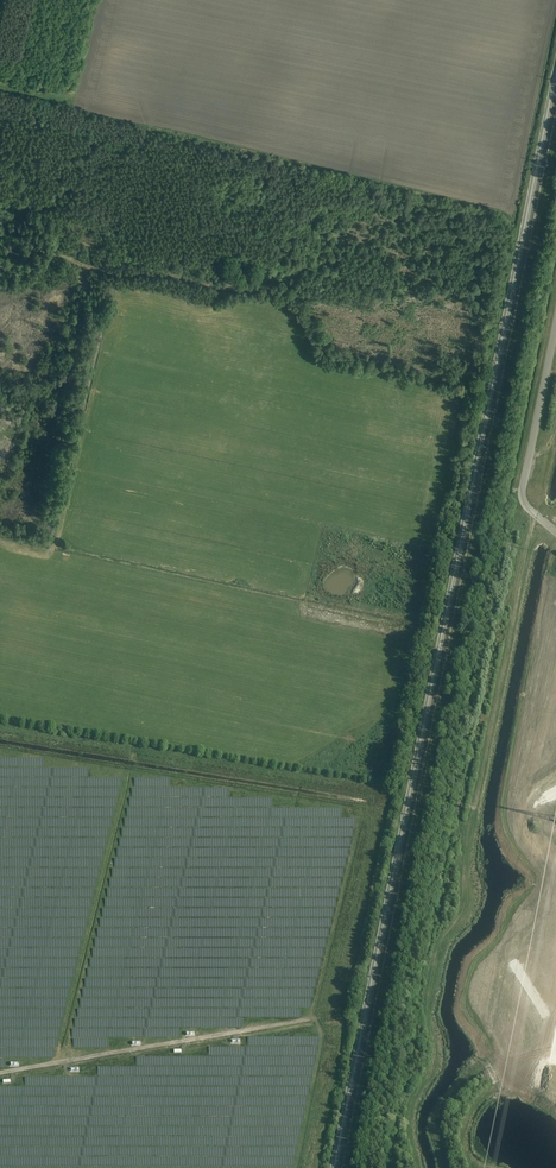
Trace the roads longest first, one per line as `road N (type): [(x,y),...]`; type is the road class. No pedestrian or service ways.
road 1 (track): [(0,240),(155,280),(292,288),(324,305),(368,311),(388,300),(458,310),(478,324),(468,382),(427,378),(411,362),(338,345),(321,318)]
road 2 (unclassified): [(555,533),(521,498),(555,322)]
road 3 (track): [(91,394),(54,550),(0,539)]

